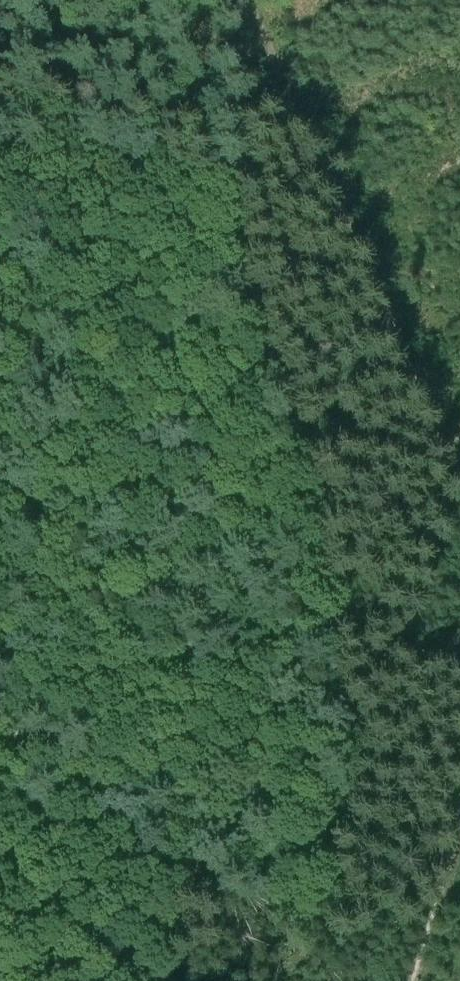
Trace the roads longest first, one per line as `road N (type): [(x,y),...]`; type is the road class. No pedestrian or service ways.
road 1 (track): [(302,980),(330,853),(336,711),(311,488),(239,262),(229,142),(243,0)]
road 2 (track): [(459,489),(246,0)]
road 3 (track): [(414,980),(459,814)]

